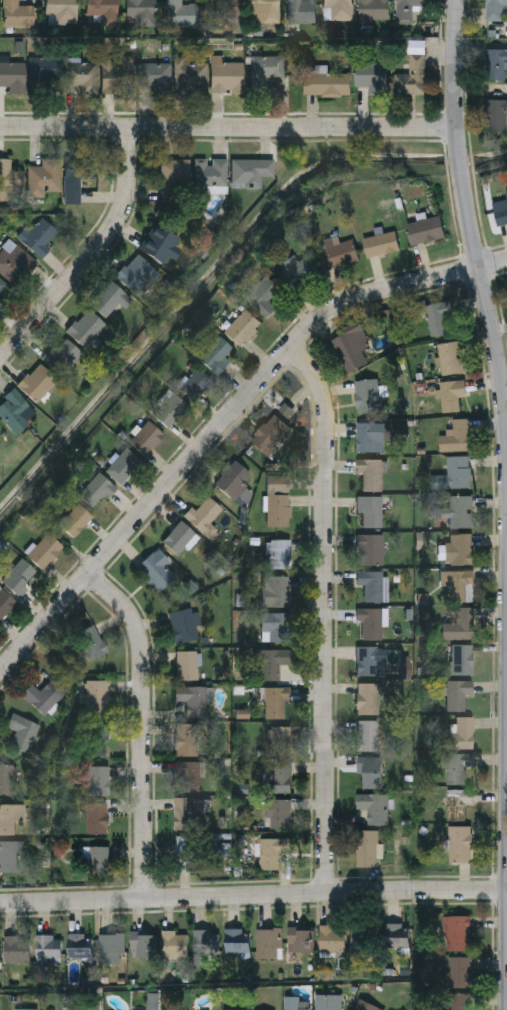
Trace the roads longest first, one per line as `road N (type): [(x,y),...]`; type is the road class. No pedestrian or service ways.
road 1 (residential): [(506,261),(326,312),(0,676)]
road 2 (residential): [(292,346),(320,386),(327,425),(328,895)]
road 3 (residential): [(506,892),(0,905)]
road 4 (residential): [(457,0),(460,177),(499,366),(506,460)]
road 5 (residential): [(456,127),(0,127)]
road 6 (residential): [(89,572),(125,607),(144,657),(145,899)]
road 7 (residential): [(130,127),(129,197),(117,225),(0,352)]

